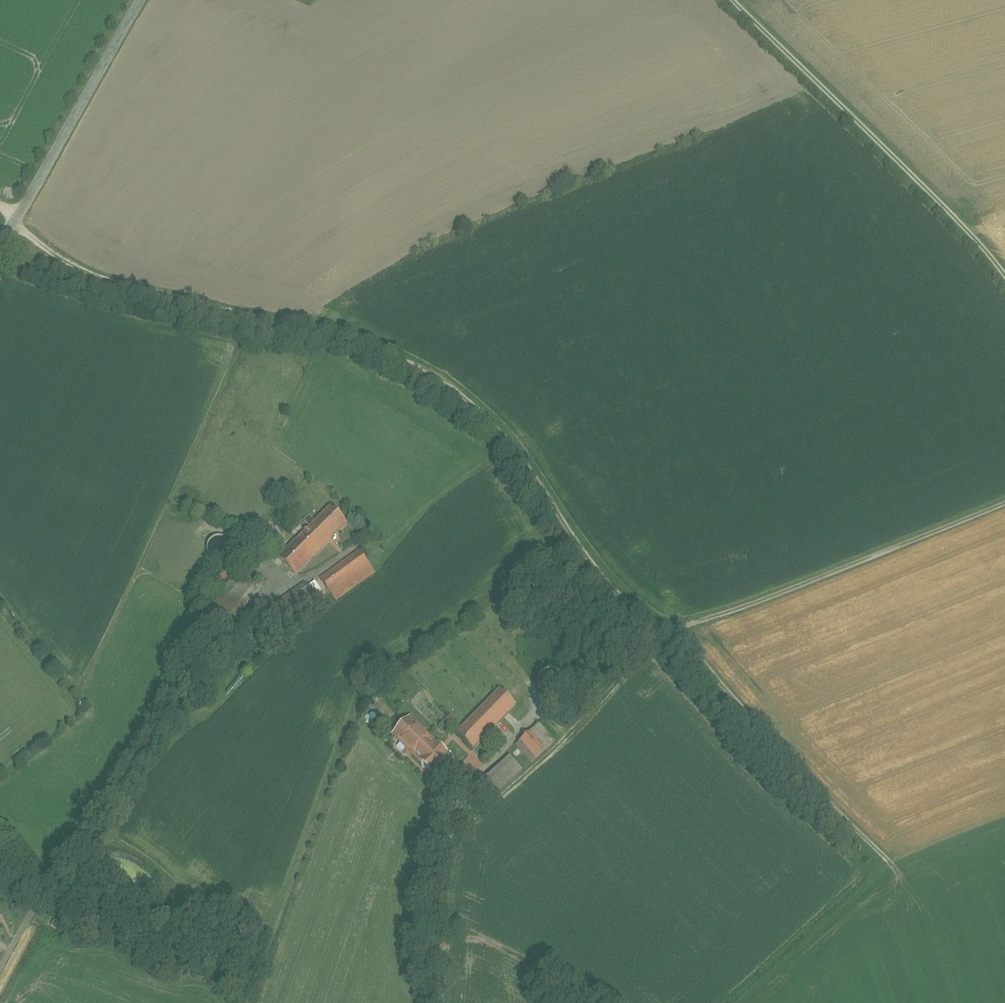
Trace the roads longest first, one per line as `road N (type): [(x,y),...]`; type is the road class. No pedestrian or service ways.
road 1 (track): [(1004,504),(783,592),(681,626),(659,623),(641,617),(512,432),(428,363),(350,325),(79,265),(0,206)]
road 2 (track): [(738,0),(1004,272)]
road 3 (track): [(512,432),(381,539),(362,542),(233,626)]
road 4 (residential): [(0,242),(133,0)]

